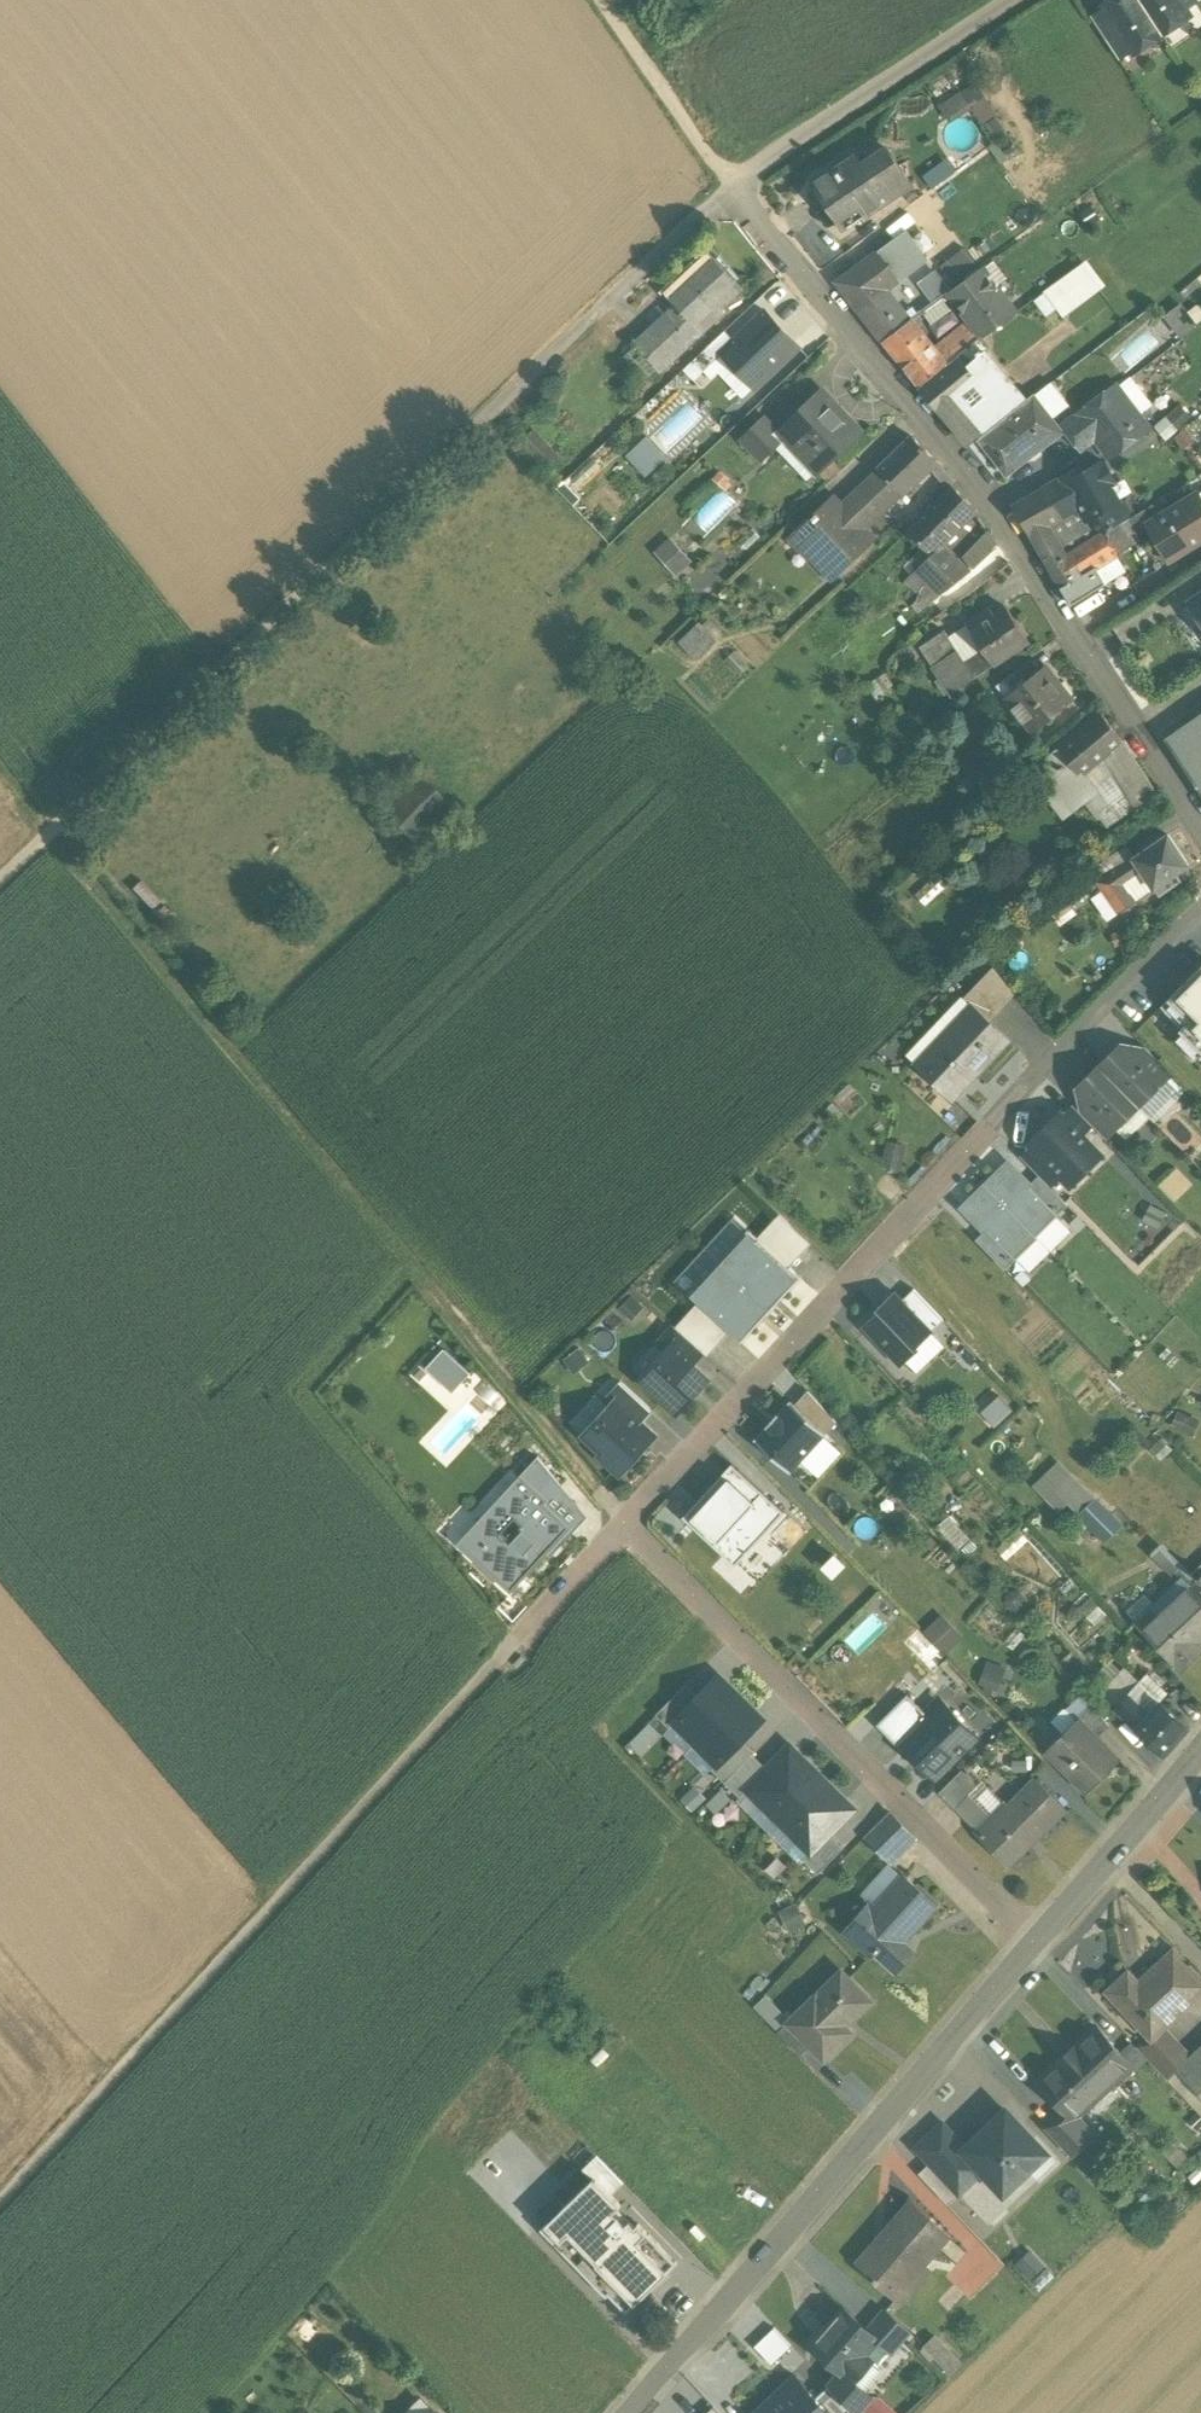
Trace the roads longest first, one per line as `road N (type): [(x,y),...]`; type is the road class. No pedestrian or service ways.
road 1 (track): [(0,884),(497,404),(734,188),(601,0)]
road 2 (residential): [(1011,0),(734,188),(982,494),(1200,831)]
road 3 (track): [(0,768),(626,1522)]
road 4 (residential): [(1200,909),(626,1522)]
road 5 (unclassified): [(496,1662),(0,2202)]
road 6 (residential): [(634,2412),(1038,1941)]
road 7 (residential): [(626,1522),(1038,1941)]
road 8 (residential): [(1038,1941),(1200,1751)]
road 9 (residential): [(626,1522),(496,1662)]

